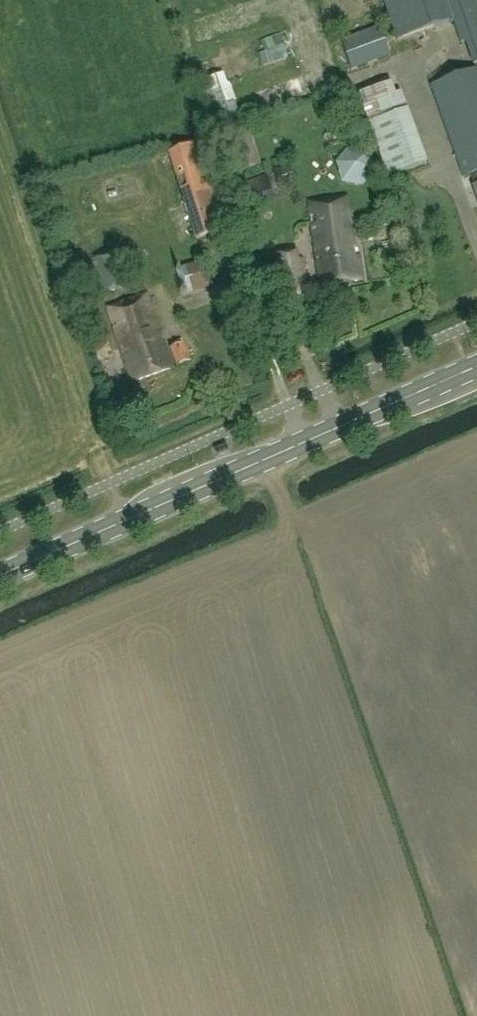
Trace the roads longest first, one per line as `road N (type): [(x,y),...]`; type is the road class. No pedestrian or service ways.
road 1 (secondary): [(0,574),(476,366)]

